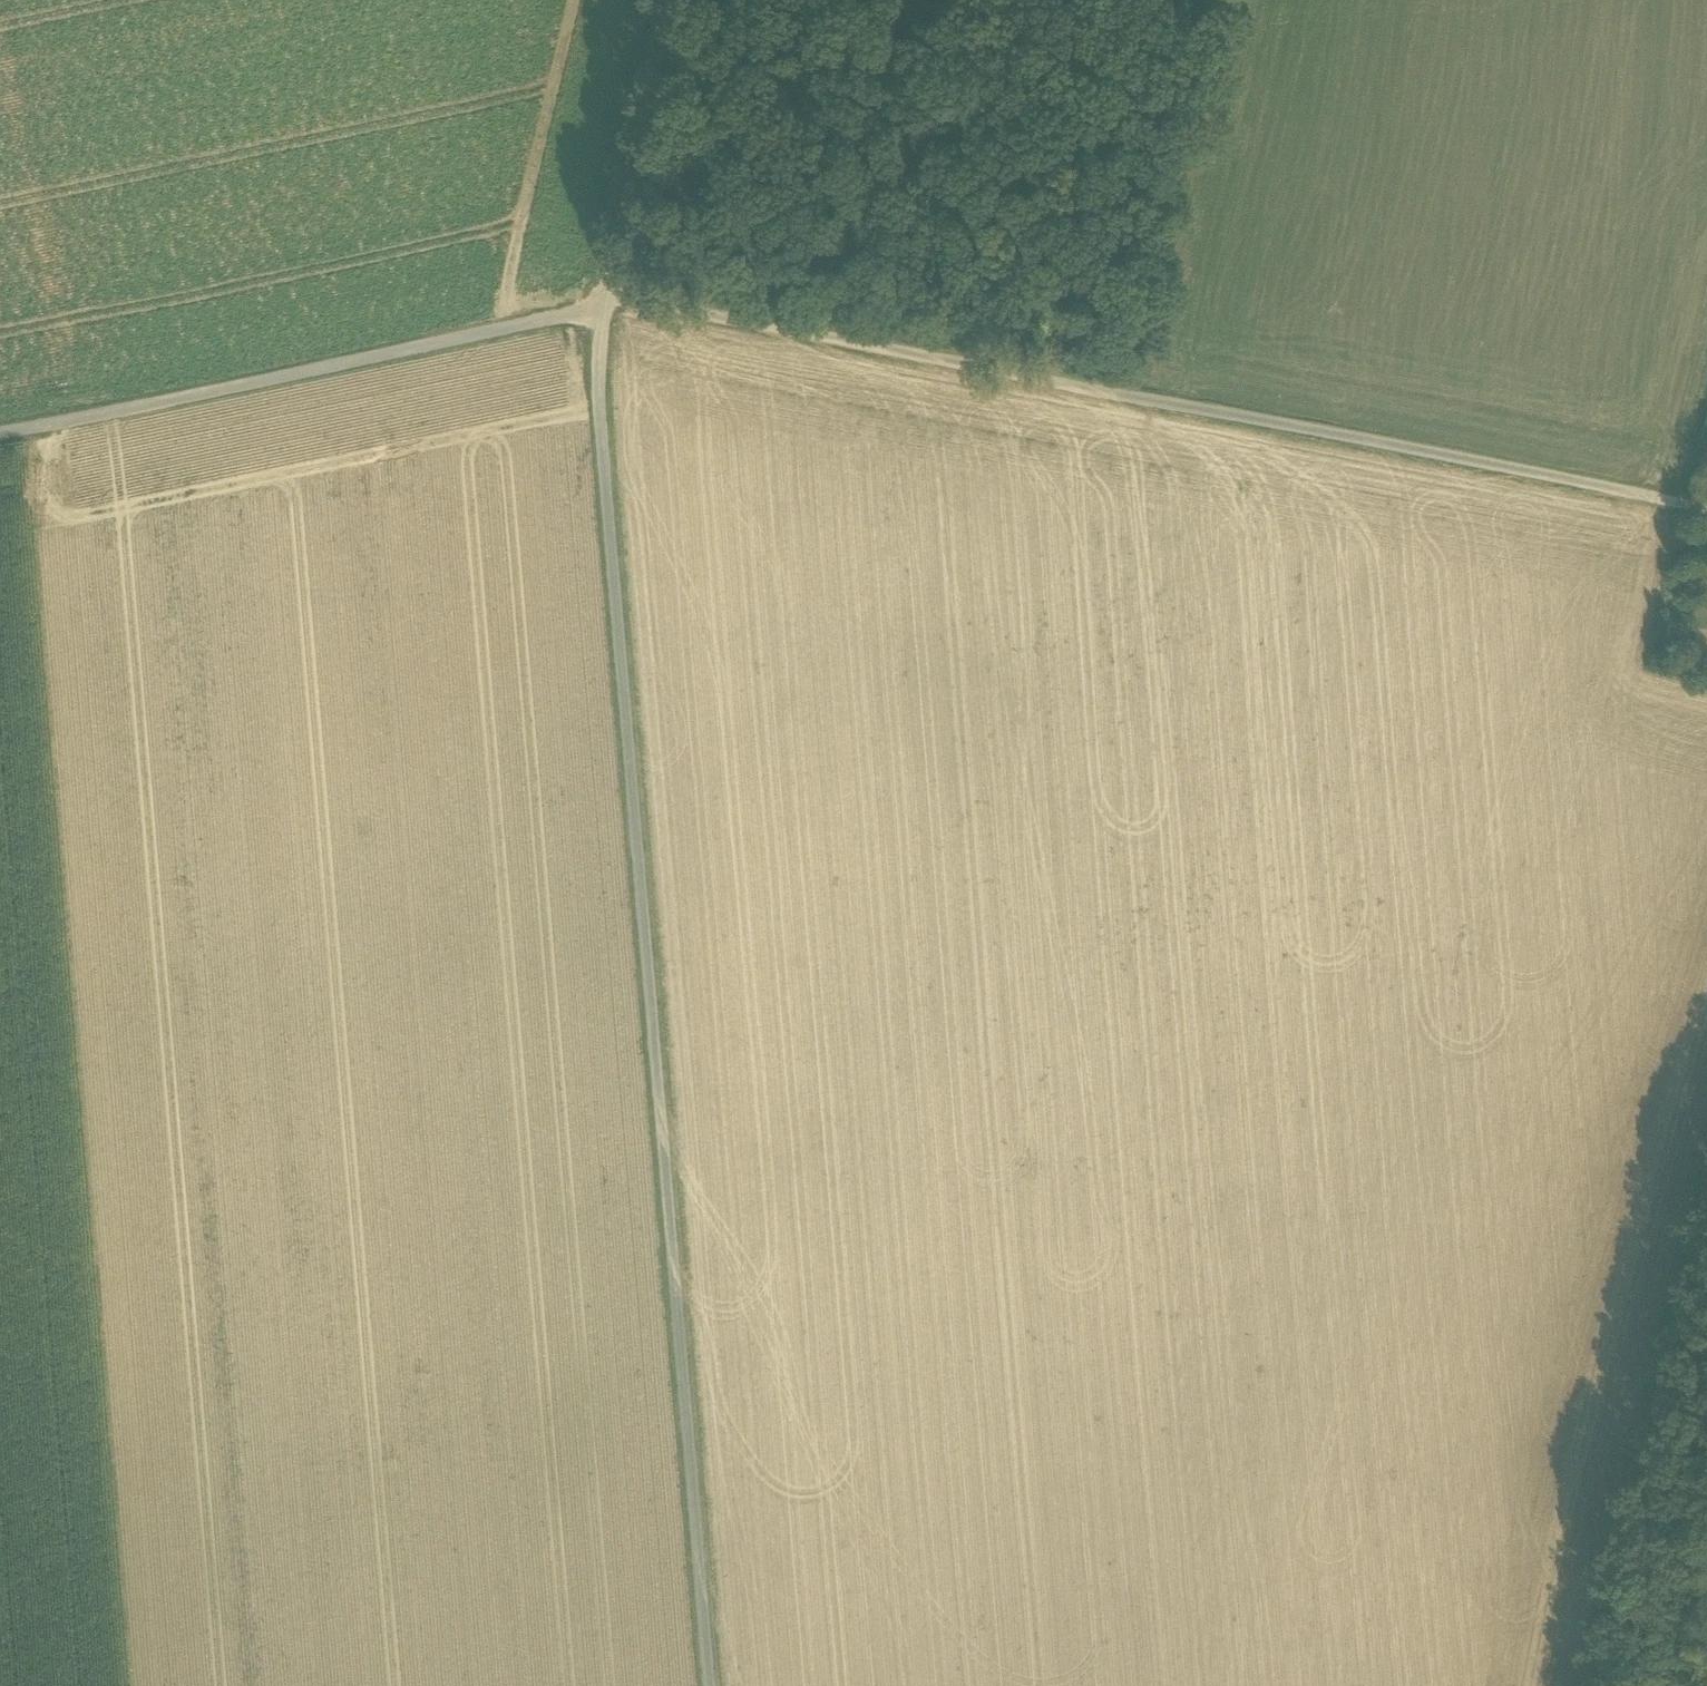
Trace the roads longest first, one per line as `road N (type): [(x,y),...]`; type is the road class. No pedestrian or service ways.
road 1 (unclassified): [(670,0),(593,357),(707,1685)]
road 2 (track): [(600,305),(565,322),(0,438)]

